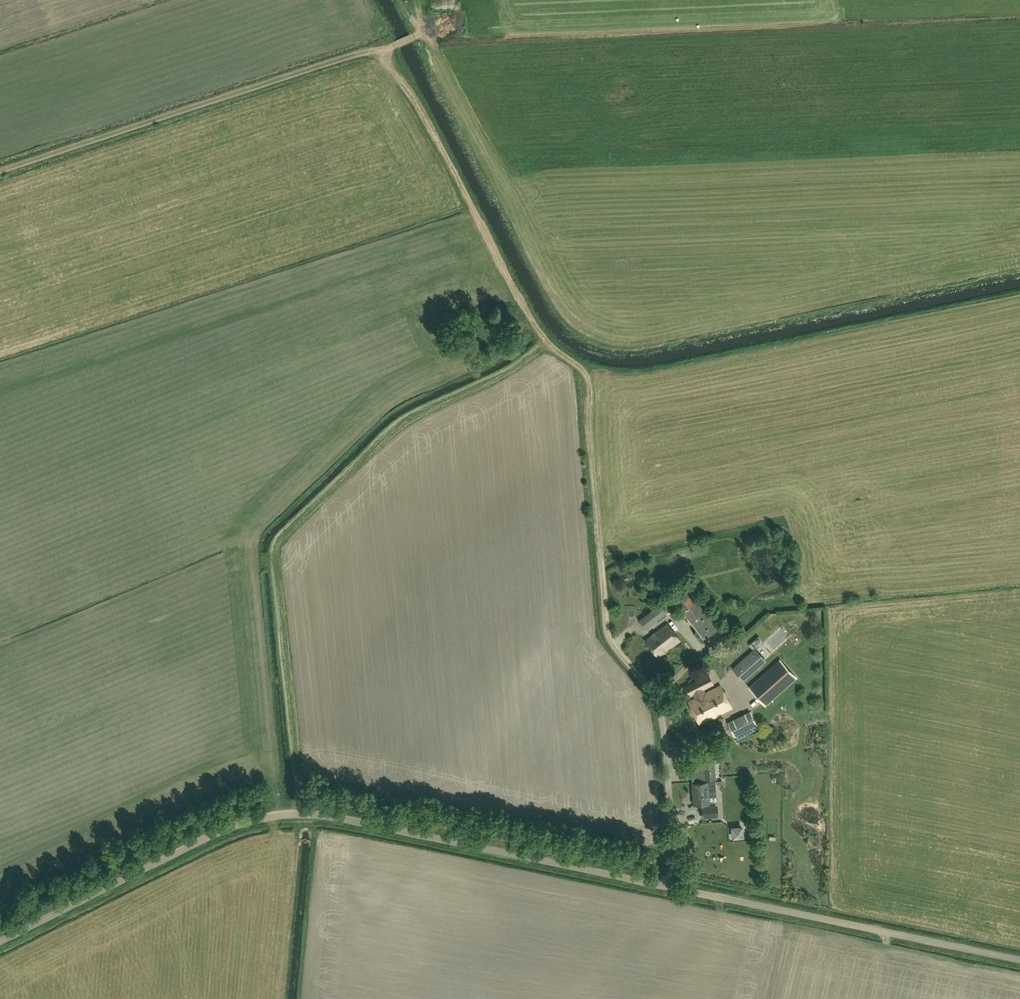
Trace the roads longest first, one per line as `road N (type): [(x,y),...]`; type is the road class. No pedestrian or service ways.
road 1 (unclassified): [(1019,959),(291,813),(224,831),(0,942)]
road 2 (track): [(394,47),(517,294),(549,343),(586,371),(607,630),(616,643)]
road 3 (track): [(0,172),(394,47)]

